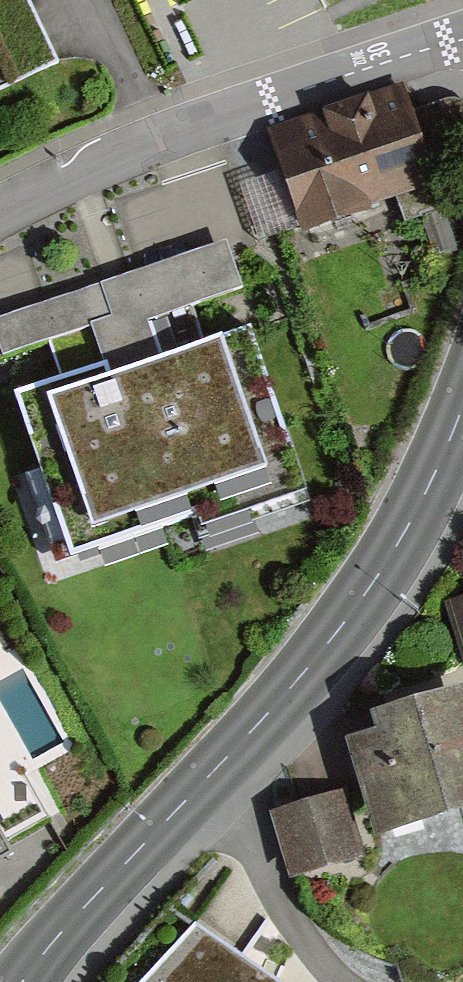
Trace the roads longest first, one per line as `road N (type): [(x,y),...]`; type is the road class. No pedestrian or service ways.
road 1 (tertiary): [(462,404),(439,468),(309,676),(32,981)]
road 2 (residential): [(462,38),(65,164),(0,200)]

